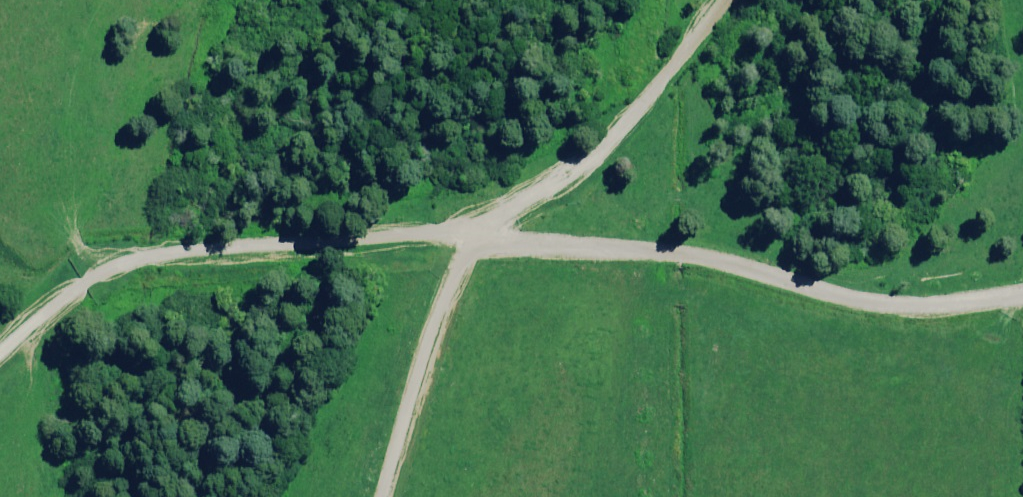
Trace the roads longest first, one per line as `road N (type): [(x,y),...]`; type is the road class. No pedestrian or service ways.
road 1 (track): [(1022,295),(925,309),(830,294),(726,262),(506,246),(475,222),(404,418),(385,496)]
road 2 (track): [(723,0),(617,129),(508,211),(450,230),(162,254),(114,269),(0,353)]

